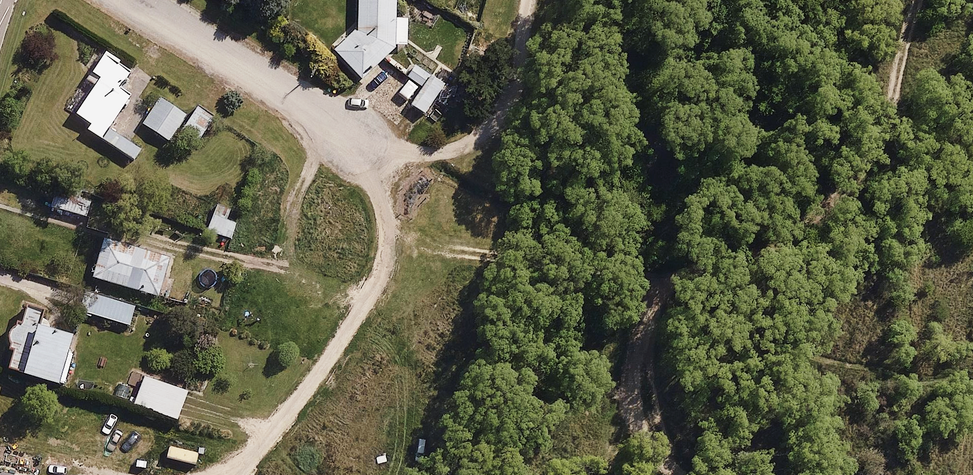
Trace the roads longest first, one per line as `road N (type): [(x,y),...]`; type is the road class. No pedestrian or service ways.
road 1 (track): [(383,246),(638,270),(654,297),(652,398),(665,450),(682,474)]
road 2 (track): [(638,270),(689,270),(762,250),(828,219),(864,179),(894,56),(918,0)]
road 3 (track): [(354,134),(383,246),(373,302),(346,349),(245,474)]
road 4 (track): [(354,134),(413,158),(462,151),(504,115),(527,0)]
road 5 (residential): [(354,134),(138,0)]

